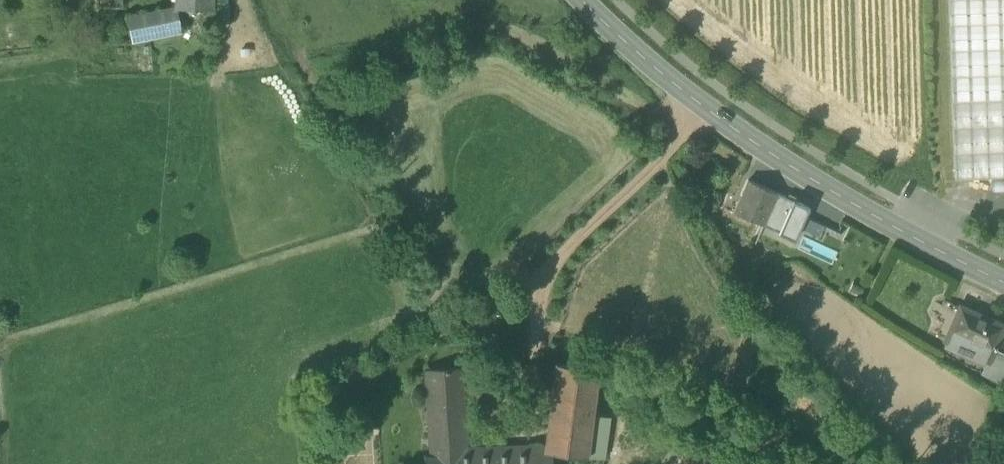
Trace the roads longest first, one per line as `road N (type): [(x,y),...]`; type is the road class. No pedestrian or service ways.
road 1 (tertiary): [(581,0),(697,103),(836,194),(1003,283)]

